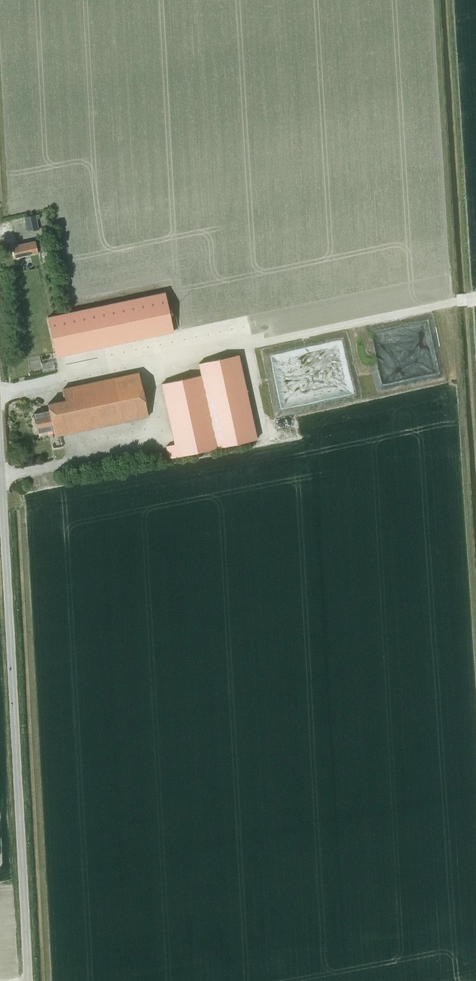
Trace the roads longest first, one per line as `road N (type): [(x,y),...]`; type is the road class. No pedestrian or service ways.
road 1 (unclassified): [(29,980),(0,451)]
road 2 (track): [(254,342),(475,296)]

